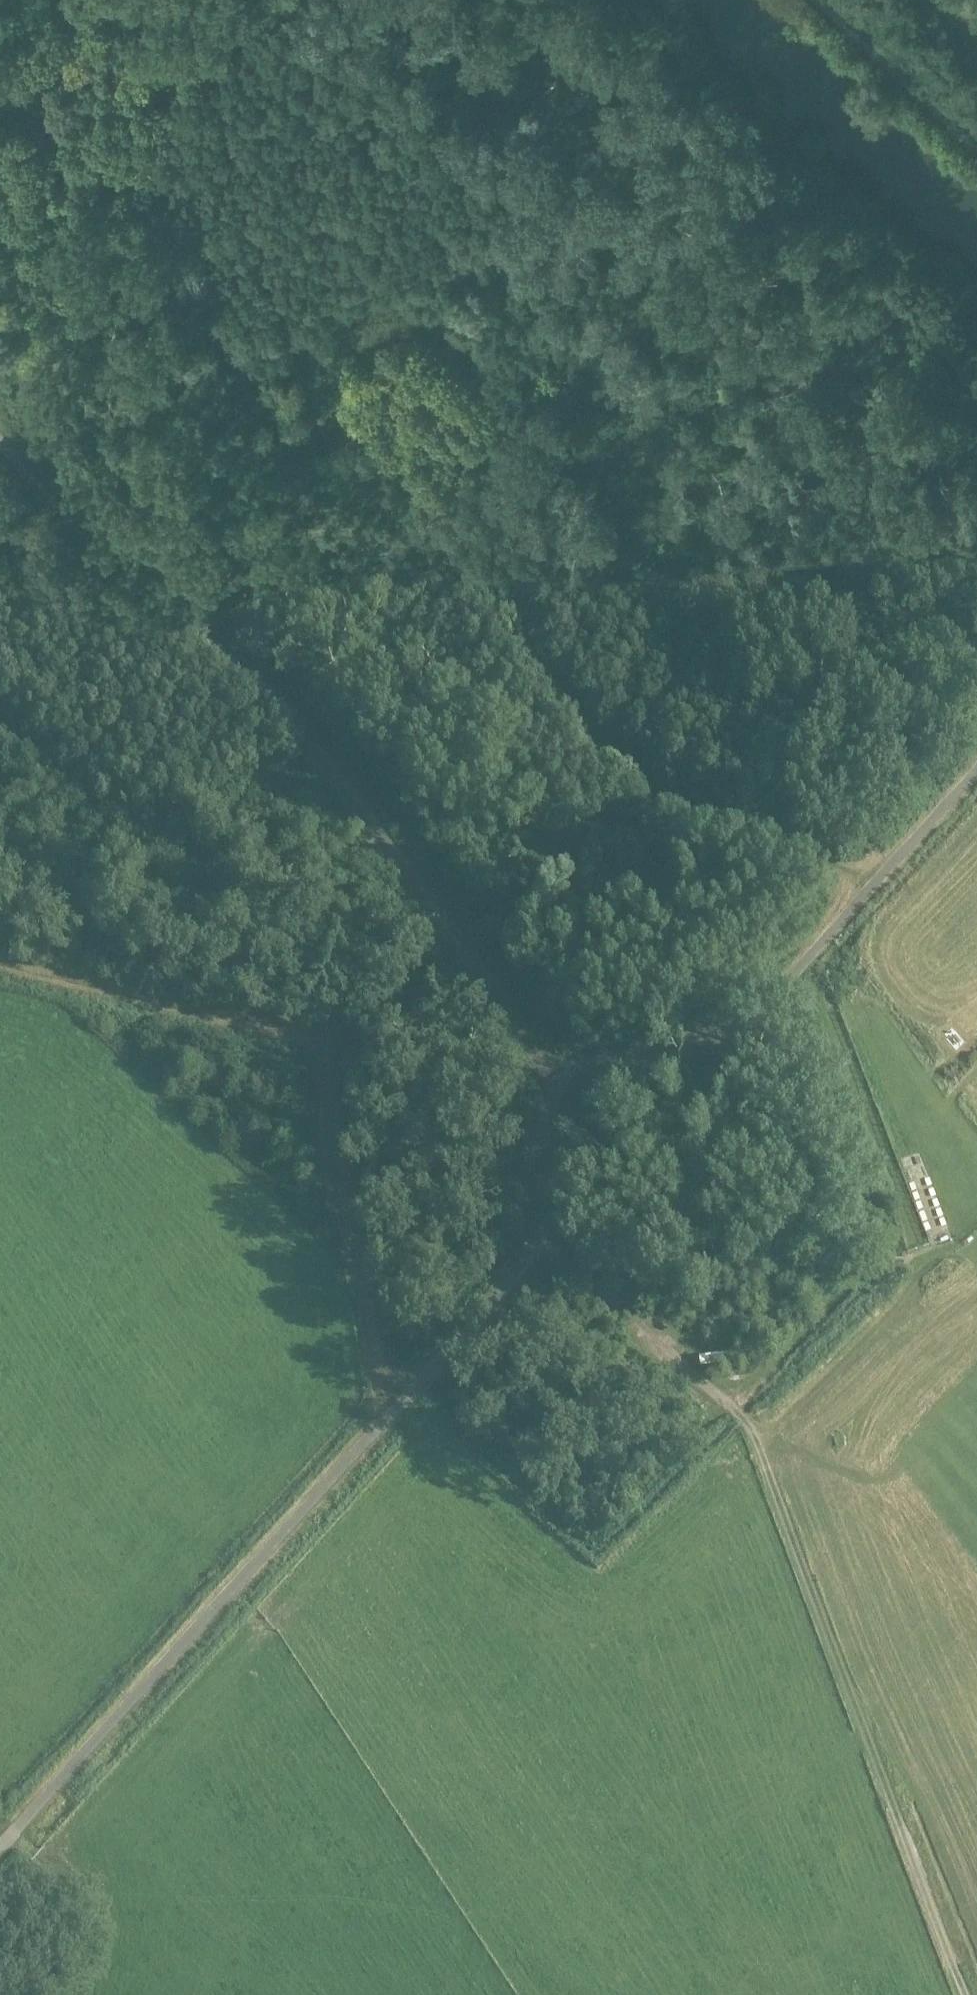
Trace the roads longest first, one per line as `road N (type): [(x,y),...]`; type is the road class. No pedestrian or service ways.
road 1 (track): [(964,1994),(750,1424),(571,1264),(538,1244)]

